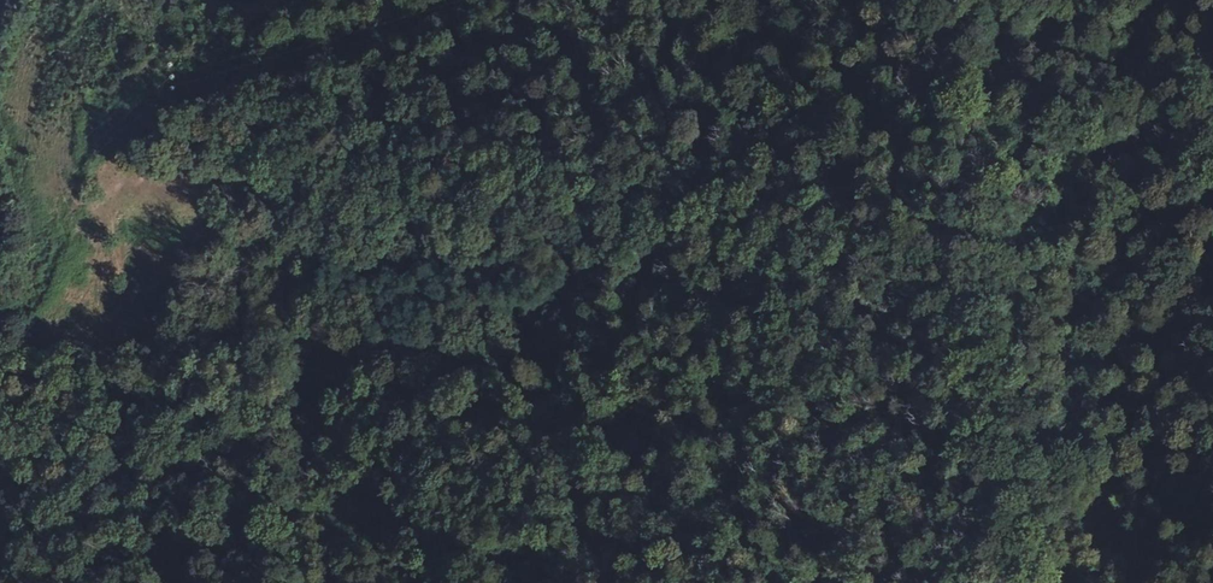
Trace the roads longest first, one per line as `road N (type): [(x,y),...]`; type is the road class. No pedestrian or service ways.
road 1 (track): [(0,173),(19,278),(0,331)]

